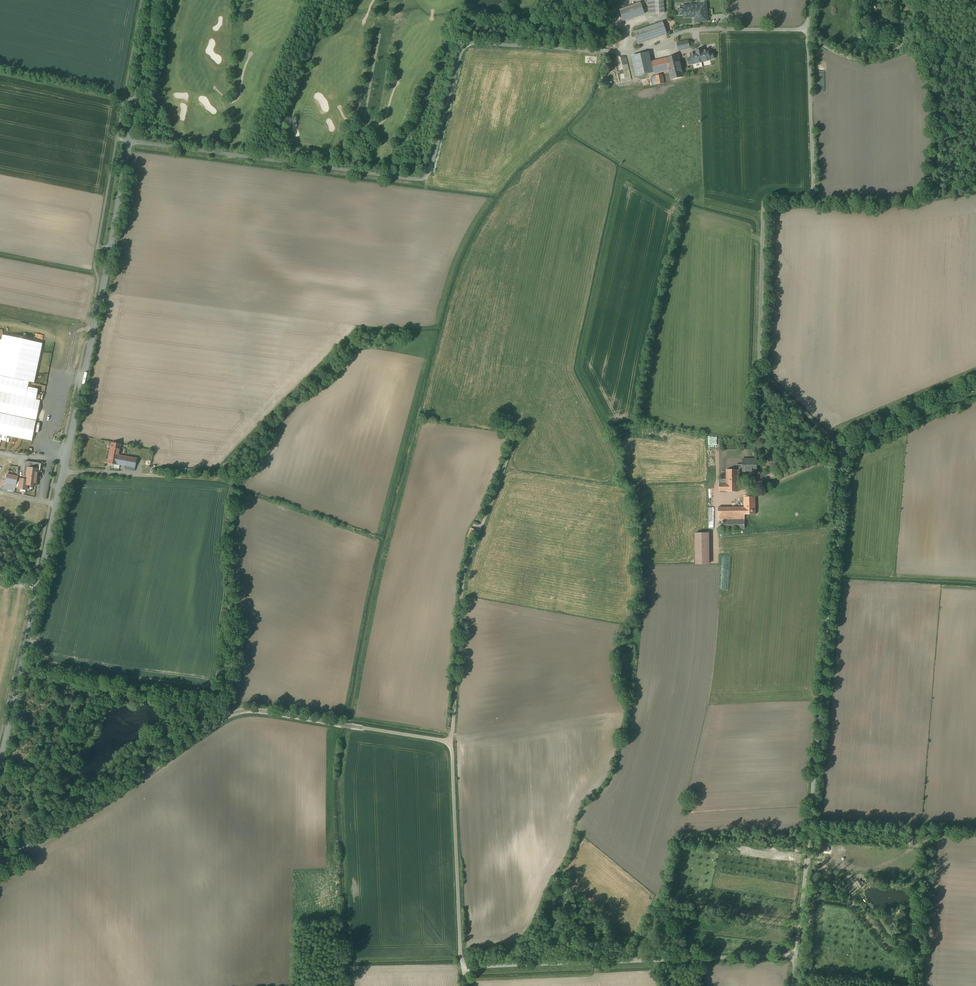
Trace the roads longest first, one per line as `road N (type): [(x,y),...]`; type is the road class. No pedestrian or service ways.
road 1 (unclassified): [(130,142),(414,177),(429,168),(467,45),(622,51),(706,29),(808,30)]
road 2 (unclassified): [(462,967),(451,742),(233,713),(85,817),(0,862)]
road 3 (tertiary): [(130,142),(0,767)]
road 4 (unclassified): [(794,956),(841,448)]
road 5 (unclassified): [(841,448),(760,363),(764,207),(770,199),(813,192),(808,30)]
road 6 (unclassified): [(794,956),(462,967)]
road 7 (track): [(451,742),(464,570),(516,435)]
road 8 (unclassified): [(841,448),(975,388)]
road 9 (tertiary): [(154,0),(130,142)]

